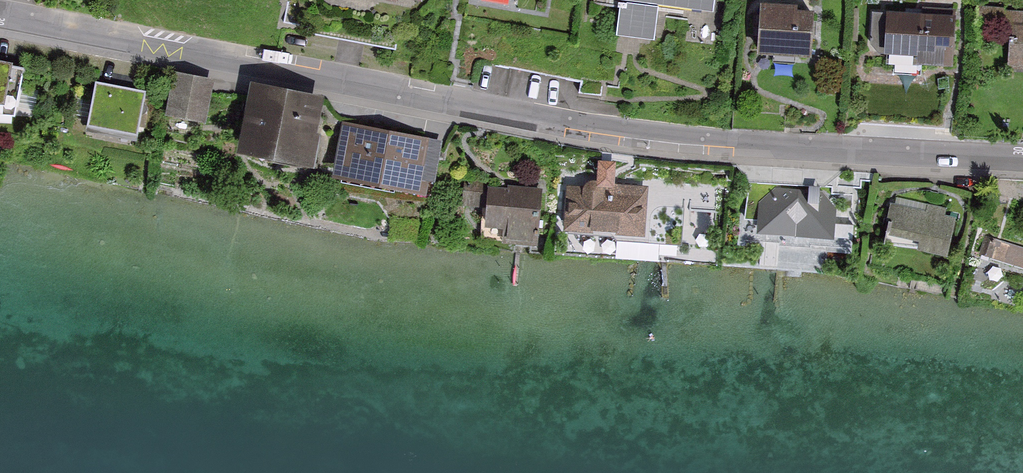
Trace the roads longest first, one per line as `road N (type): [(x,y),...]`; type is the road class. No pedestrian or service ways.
road 1 (residential): [(1022,162),(674,144),(0,13)]

